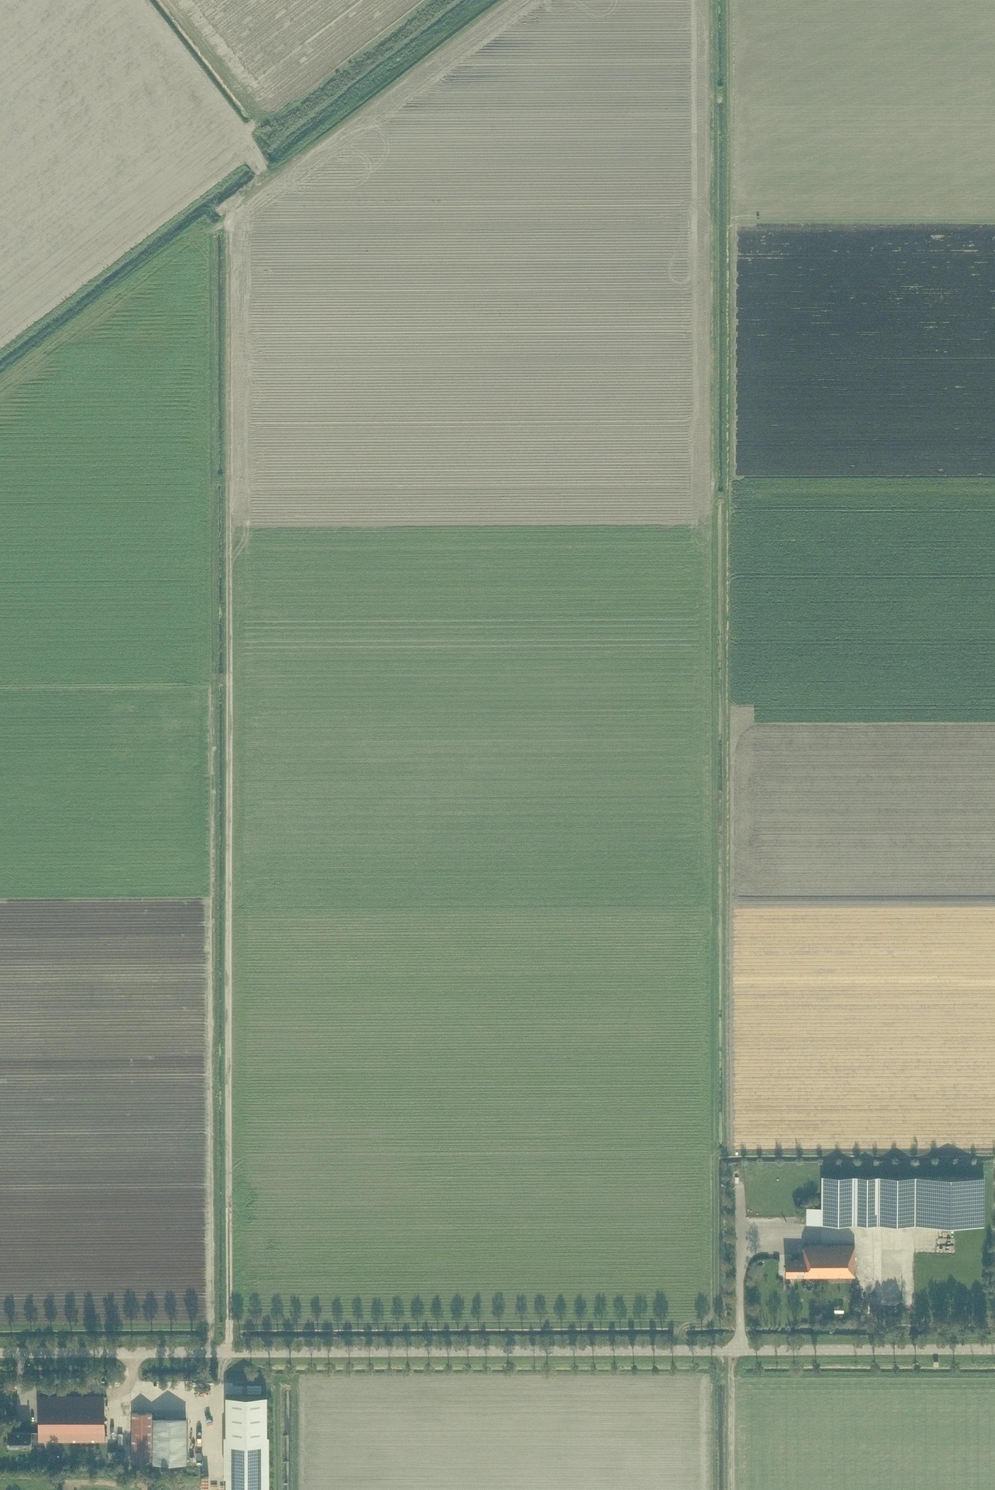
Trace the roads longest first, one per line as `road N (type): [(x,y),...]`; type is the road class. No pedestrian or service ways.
road 1 (tertiary): [(994,1350),(0,1354)]
road 2 (track): [(211,1209),(211,1352)]
road 3 (track): [(229,1209),(229,1352)]

